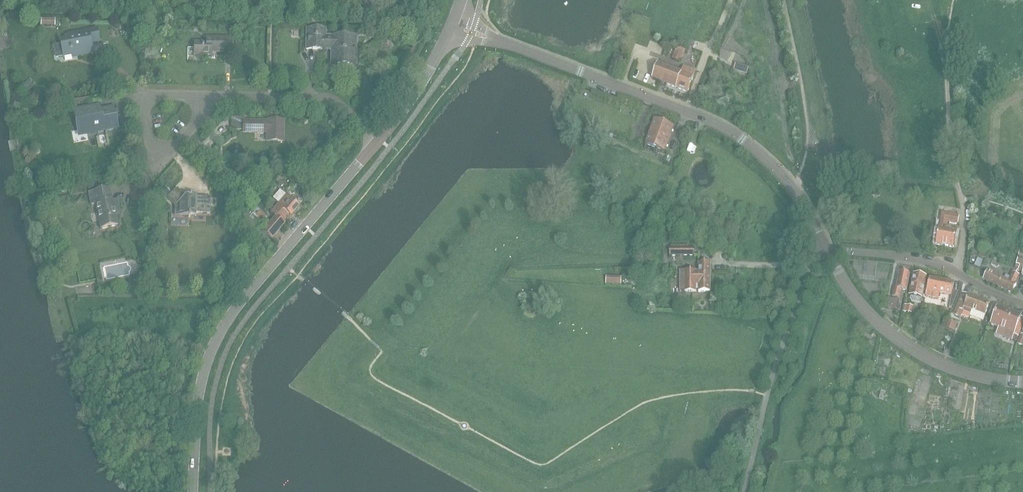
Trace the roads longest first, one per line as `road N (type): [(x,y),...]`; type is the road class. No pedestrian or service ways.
road 1 (secondary): [(192,491),(195,397),(209,349),(379,140)]
road 2 (tertiary): [(829,252),(788,184),(719,125),(494,39)]
road 3 (residential): [(743,491),(808,265),(829,252)]
road 4 (residential): [(958,272),(965,224),(935,20)]
road 5 (tertiary): [(1022,382),(965,374),(889,334),(829,252)]
road 6 (residential): [(210,97),(144,97),(154,159),(203,114)]
road 7 (residential): [(379,140),(331,99),(210,97)]
road 8 (residential): [(958,272),(933,261),(829,252)]
road 9 (secondary): [(379,140),(447,34)]

